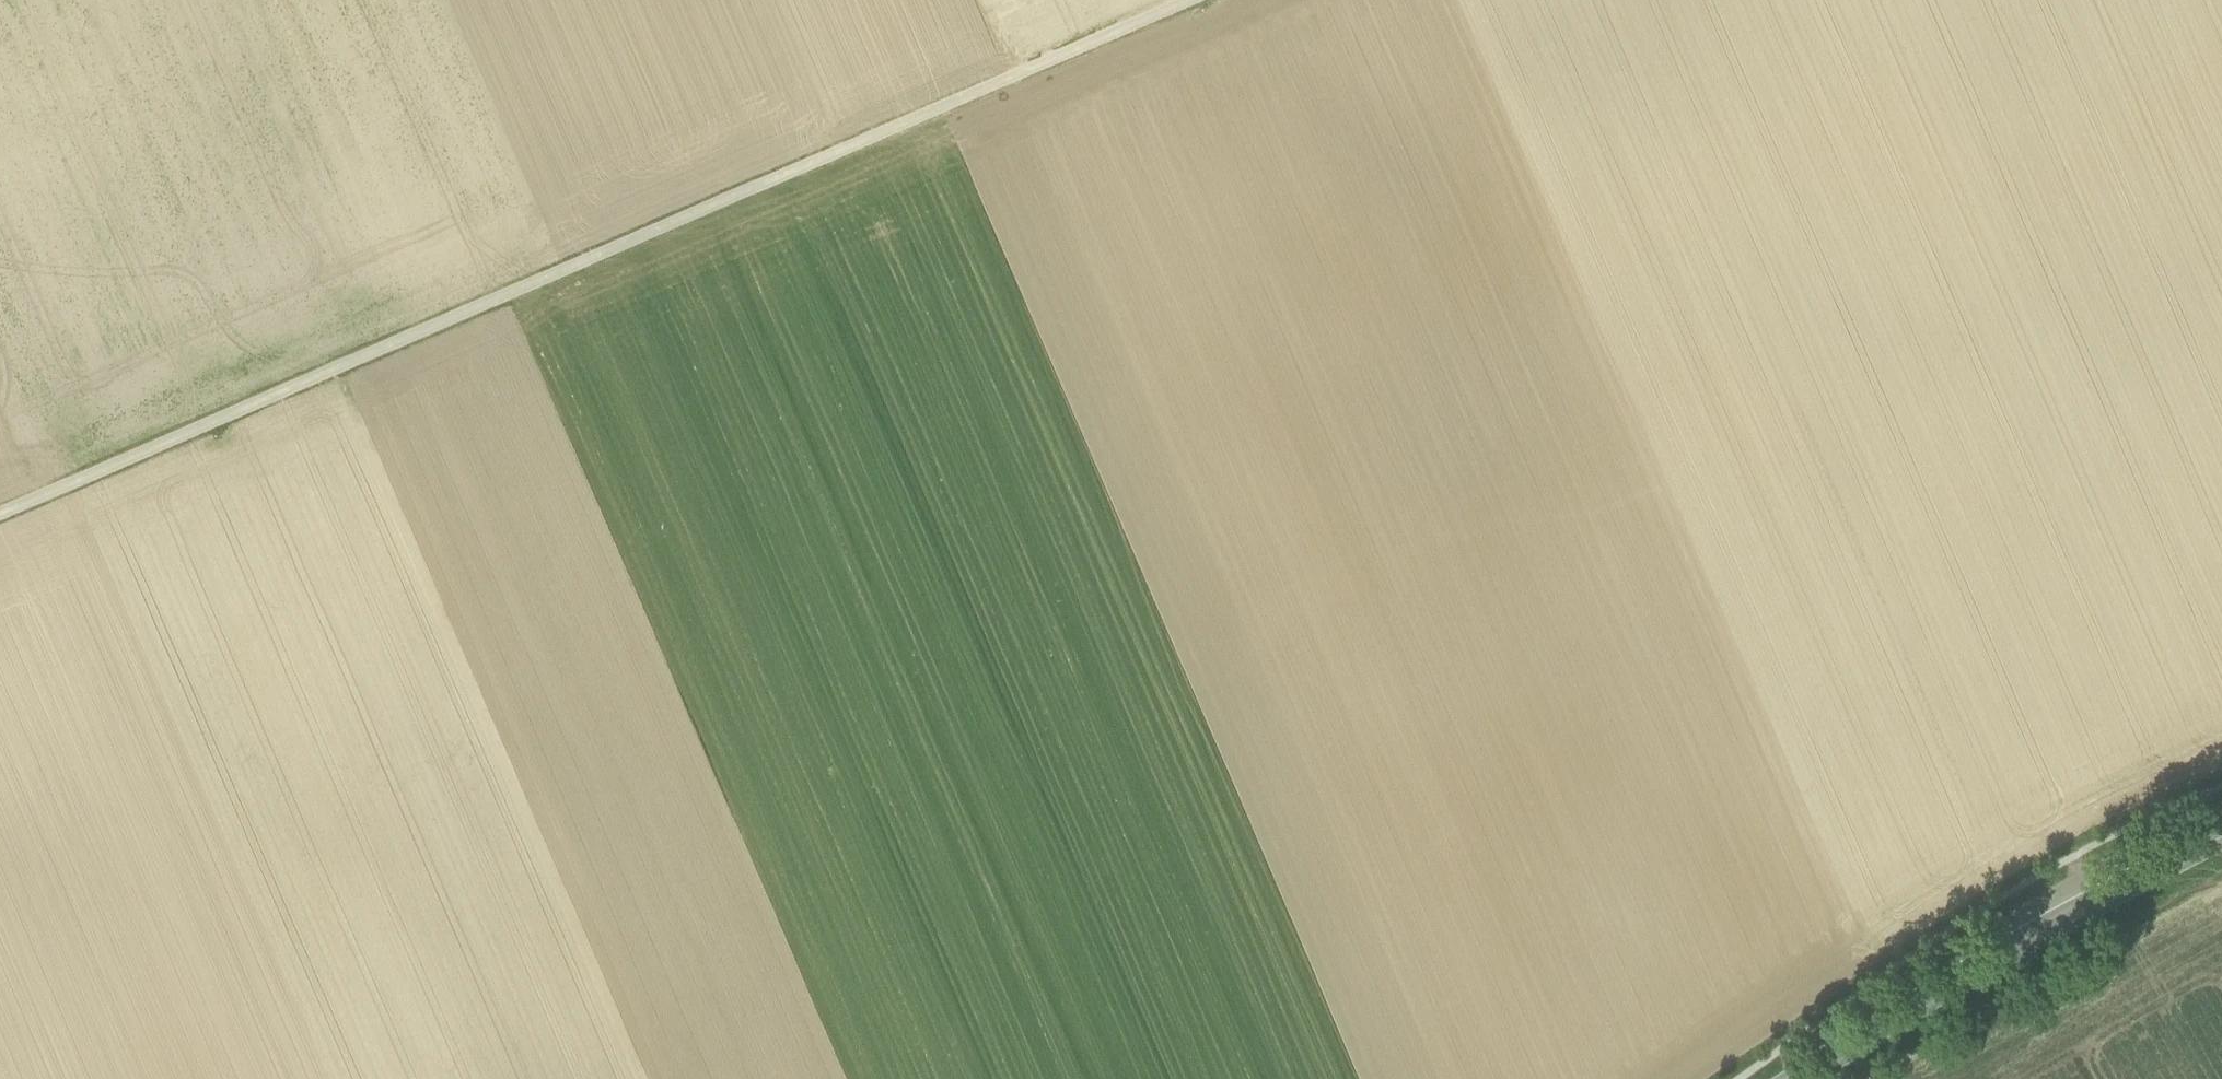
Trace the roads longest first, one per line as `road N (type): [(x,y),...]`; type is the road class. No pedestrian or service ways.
road 1 (track): [(1188,0),(0,513)]
road 2 (secondary): [(1797,1078),(1840,1048),(2221,839)]

